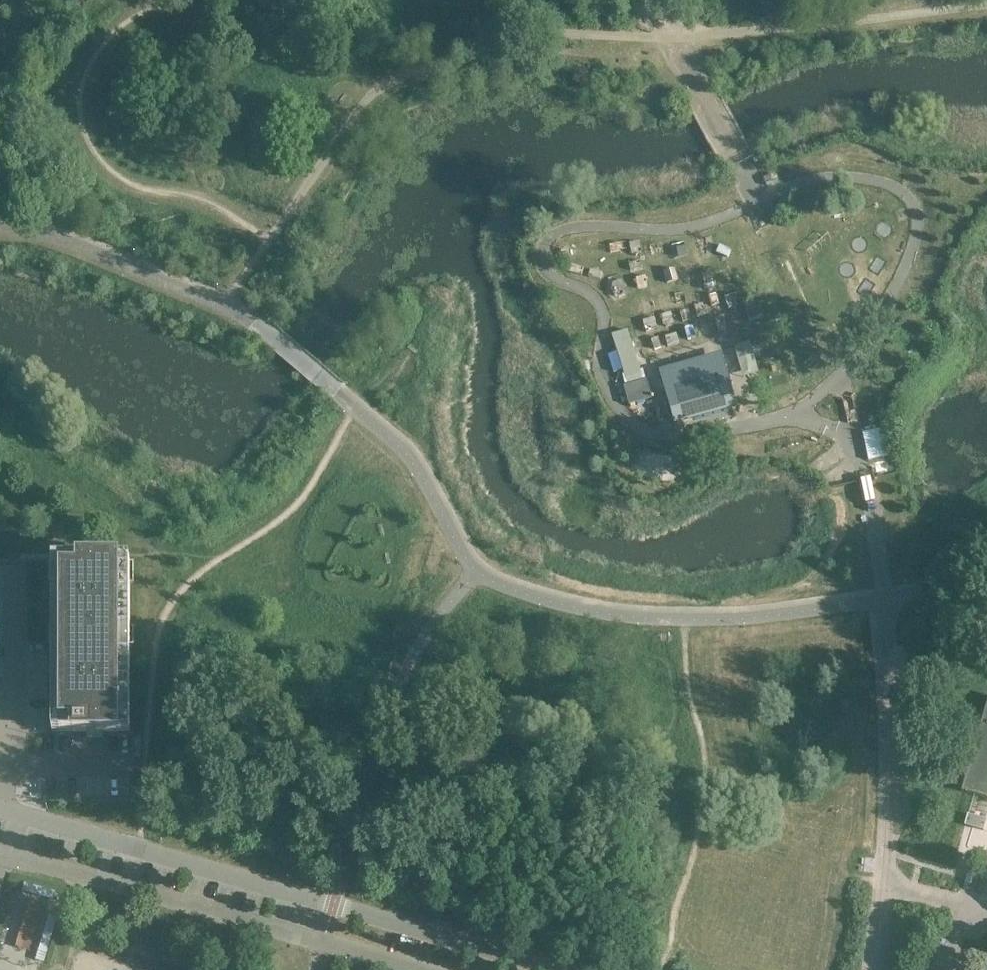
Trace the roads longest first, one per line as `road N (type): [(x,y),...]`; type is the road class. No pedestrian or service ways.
road 1 (residential): [(0,812),(542,969)]

